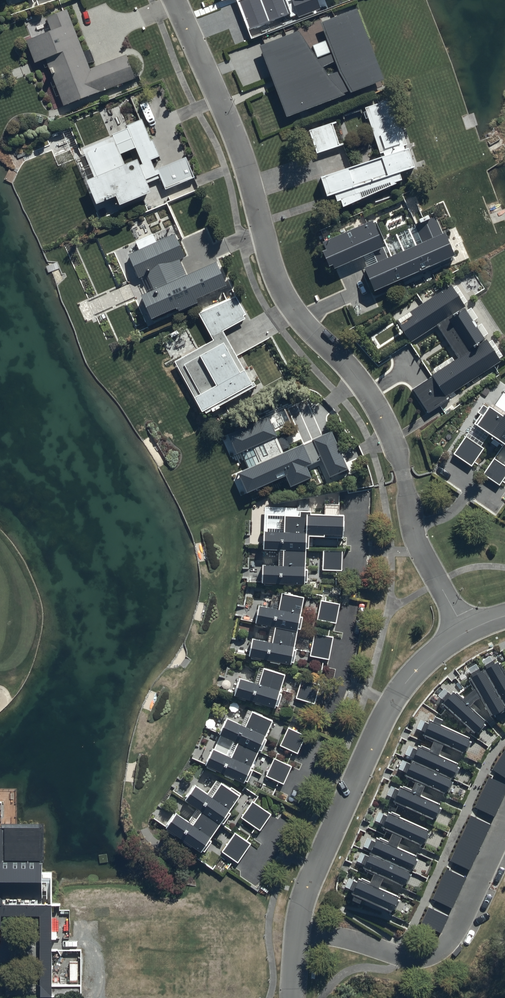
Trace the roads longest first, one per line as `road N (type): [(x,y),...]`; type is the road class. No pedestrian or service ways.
road 1 (residential): [(466,631),(414,532),(383,420),(282,290),(241,149),(174,0)]
road 2 (residential): [(292,997),(303,902),(380,727),(420,665),(466,631)]

